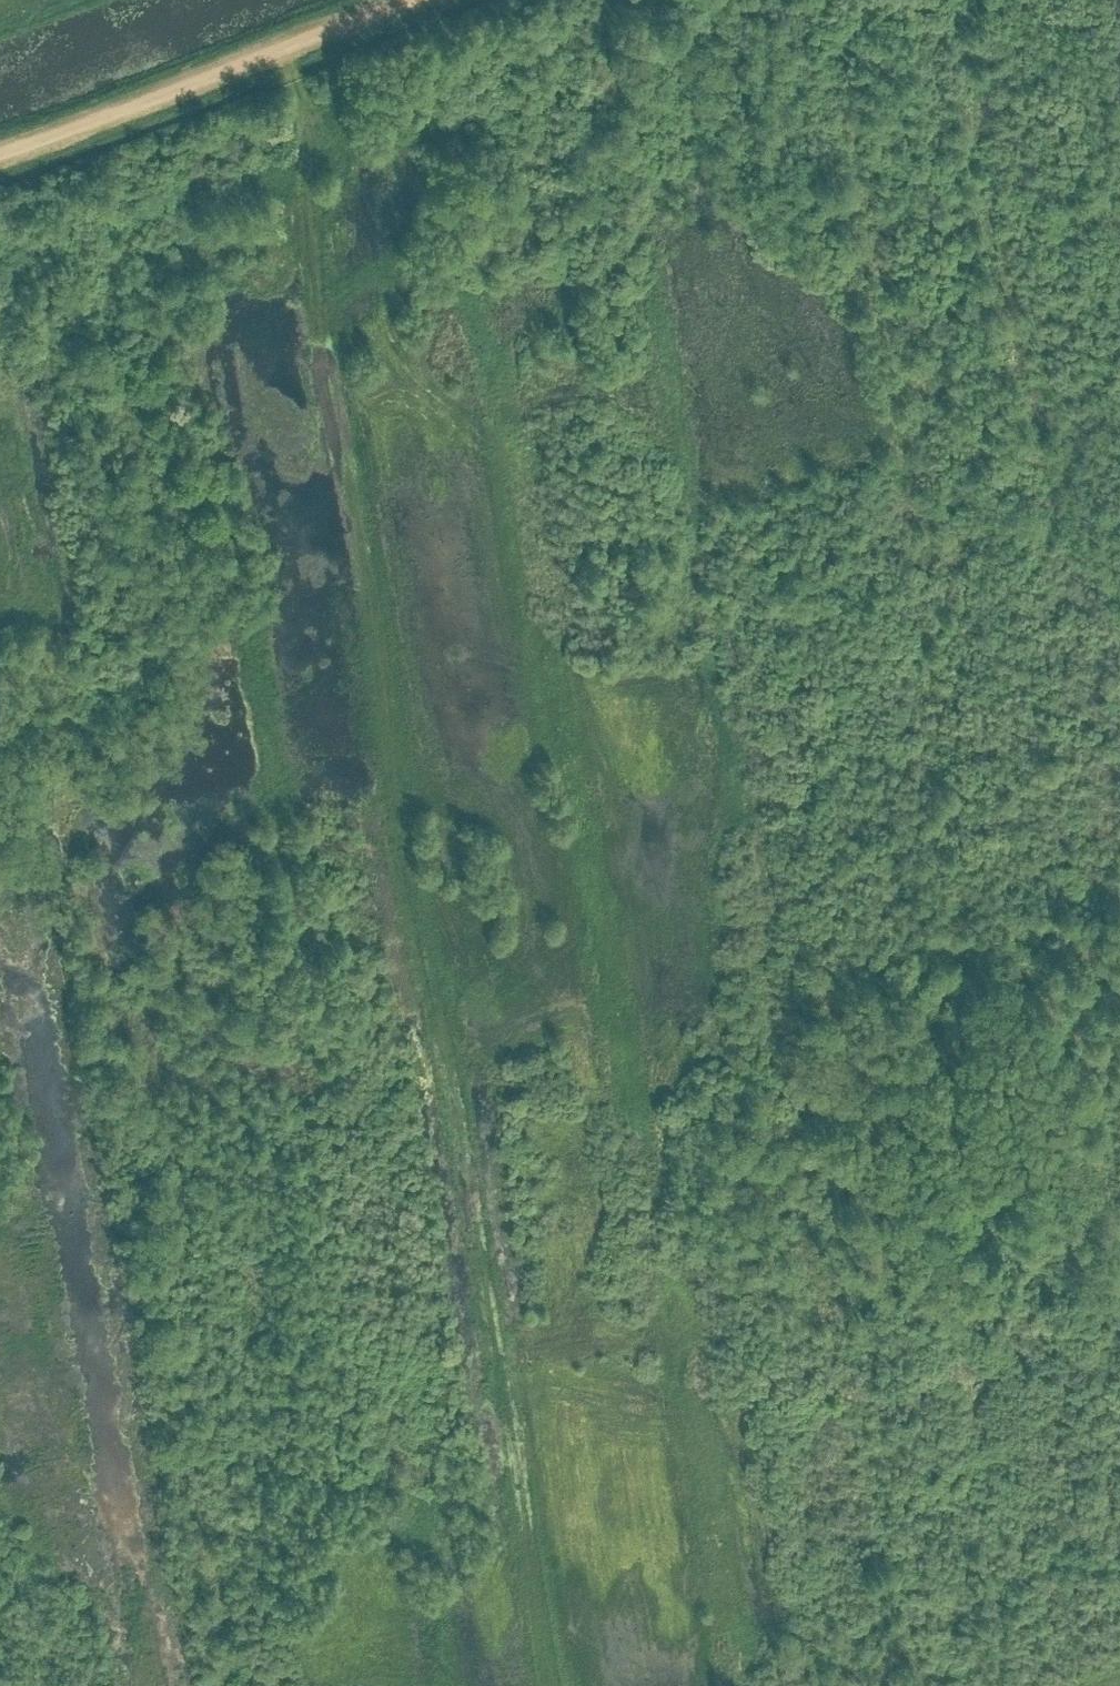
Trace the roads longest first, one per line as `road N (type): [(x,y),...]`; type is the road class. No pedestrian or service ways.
road 1 (track): [(409,745),(311,252),(304,104),(282,46)]
road 2 (track): [(0,149),(405,0)]

